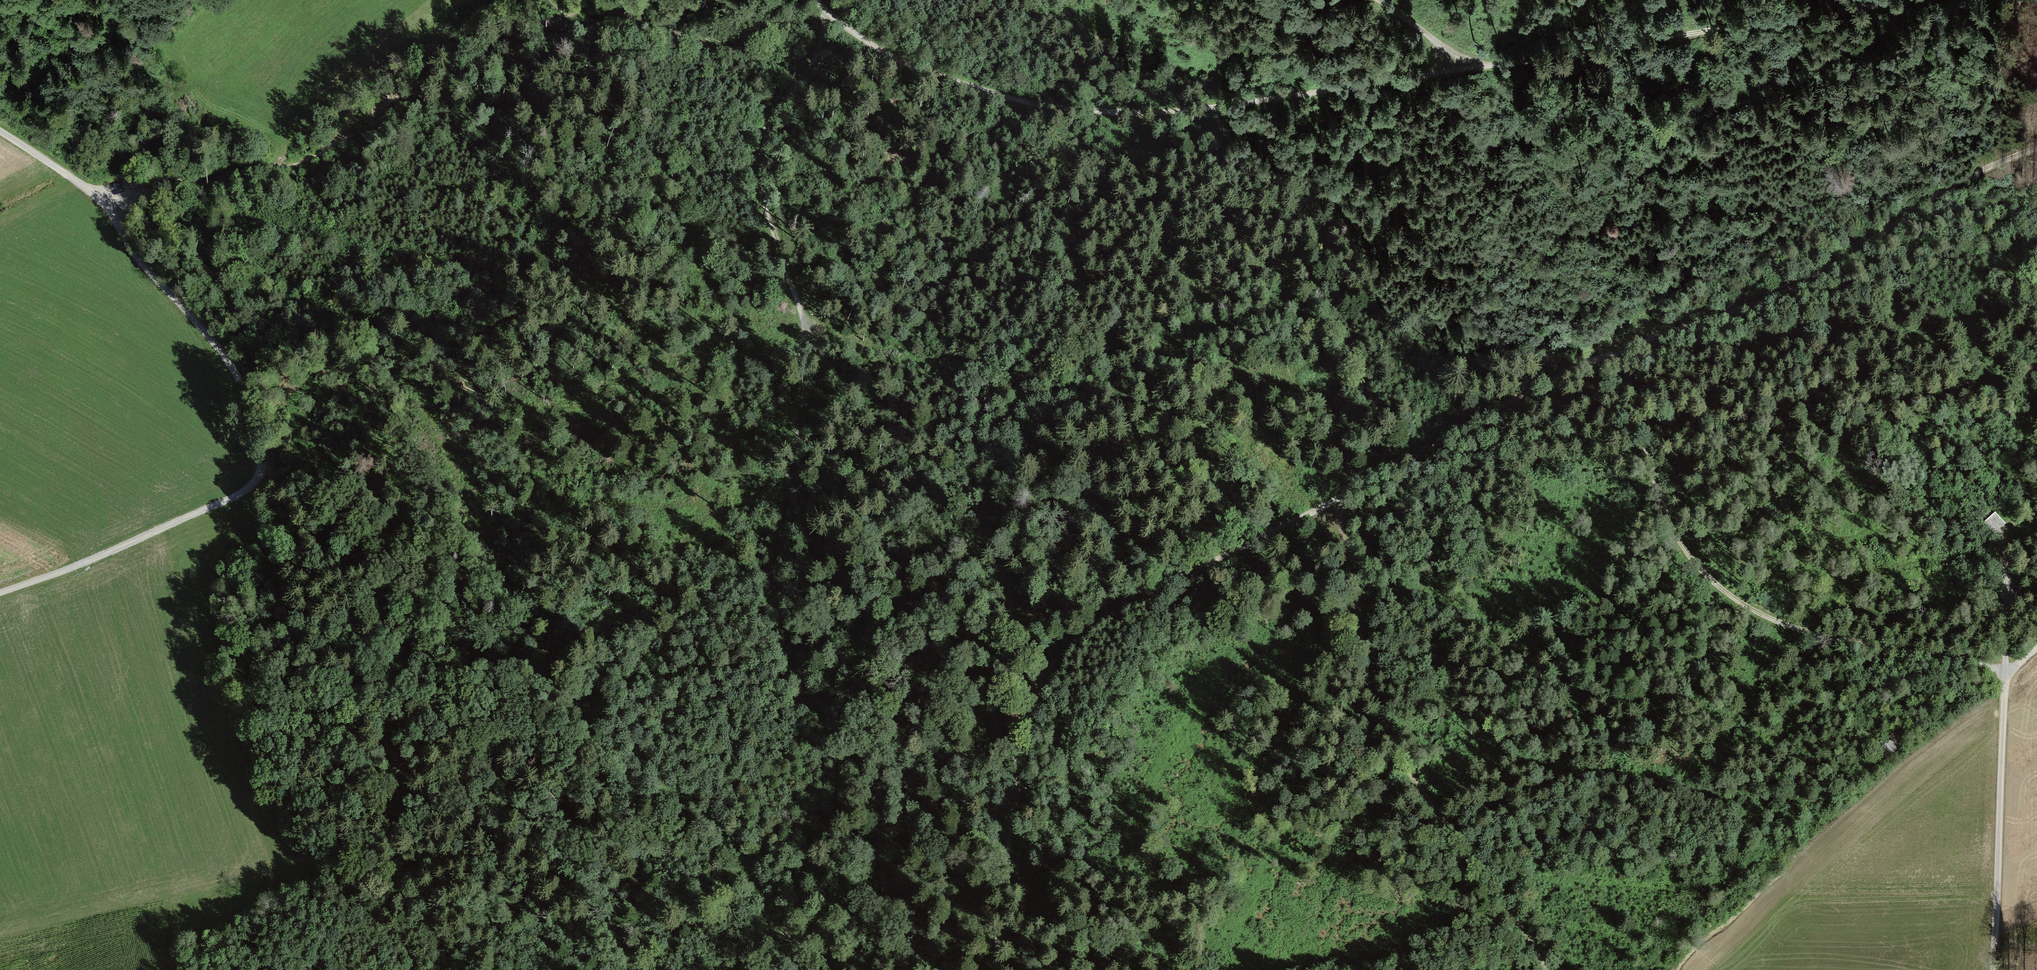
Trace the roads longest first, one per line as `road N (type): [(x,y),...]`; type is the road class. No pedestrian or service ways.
road 1 (track): [(815,0),(826,21),(968,84),(1046,106),(1154,112),(1610,53),(1926,0)]
road 2 (track): [(126,199),(348,321),(382,352),(483,506),(564,696),(713,824),(804,963)]
road 3 (track): [(1336,501),(1558,373),(1784,293),(1957,183),(2036,149)]
road 4 (track): [(147,194),(228,222),(807,335)]
road 5 (track): [(995,969),(1025,726),(1062,650),(1106,614),(1336,501)]
road 6 (track): [(2005,684),(1965,661),(1819,635),(1759,615),(1716,585),(1688,556),(1664,511),(1628,348)]
road 7 (track): [(1546,969),(1400,759),(1371,698),(1336,501)]
road 8 (track): [(264,462),(235,374),(106,206),(0,130)]
road 9 (track): [(807,335),(758,170),(769,123),(807,72),(826,21)]
road 10 (track): [(0,591),(227,499),(264,462)]
road 11 (track): [(2005,684),(1993,969)]
road 12 (track): [(106,206),(328,151)]
road 13 (track): [(568,198),(688,218),(779,250)]
road 14 (track): [(2004,546),(2005,684)]
road 15 (track): [(629,148),(760,190)]

